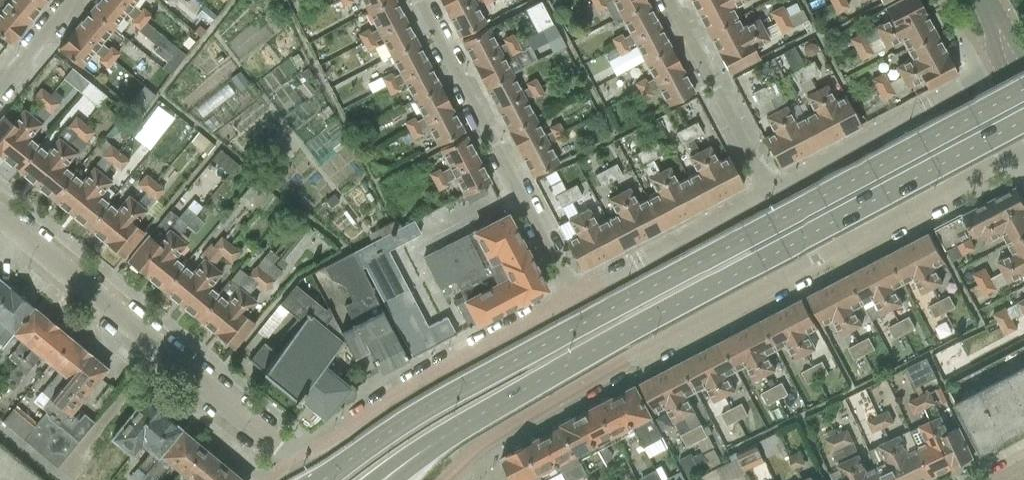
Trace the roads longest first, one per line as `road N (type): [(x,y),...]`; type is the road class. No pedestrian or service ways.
road 1 (primary): [(1023,87),(425,409),(325,479)]
road 2 (primary): [(395,472),(543,380),(1023,120)]
road 3 (residential): [(573,298),(445,365),(308,454),(290,453),(0,217)]
road 4 (residential): [(443,479),(511,424),(1023,153)]
road 5 (residential): [(573,298),(418,0)]
road 6 (residential): [(1013,62),(769,193)]
road 7 (residential): [(769,193),(573,298)]
road 8 (residential): [(769,193),(669,0)]

